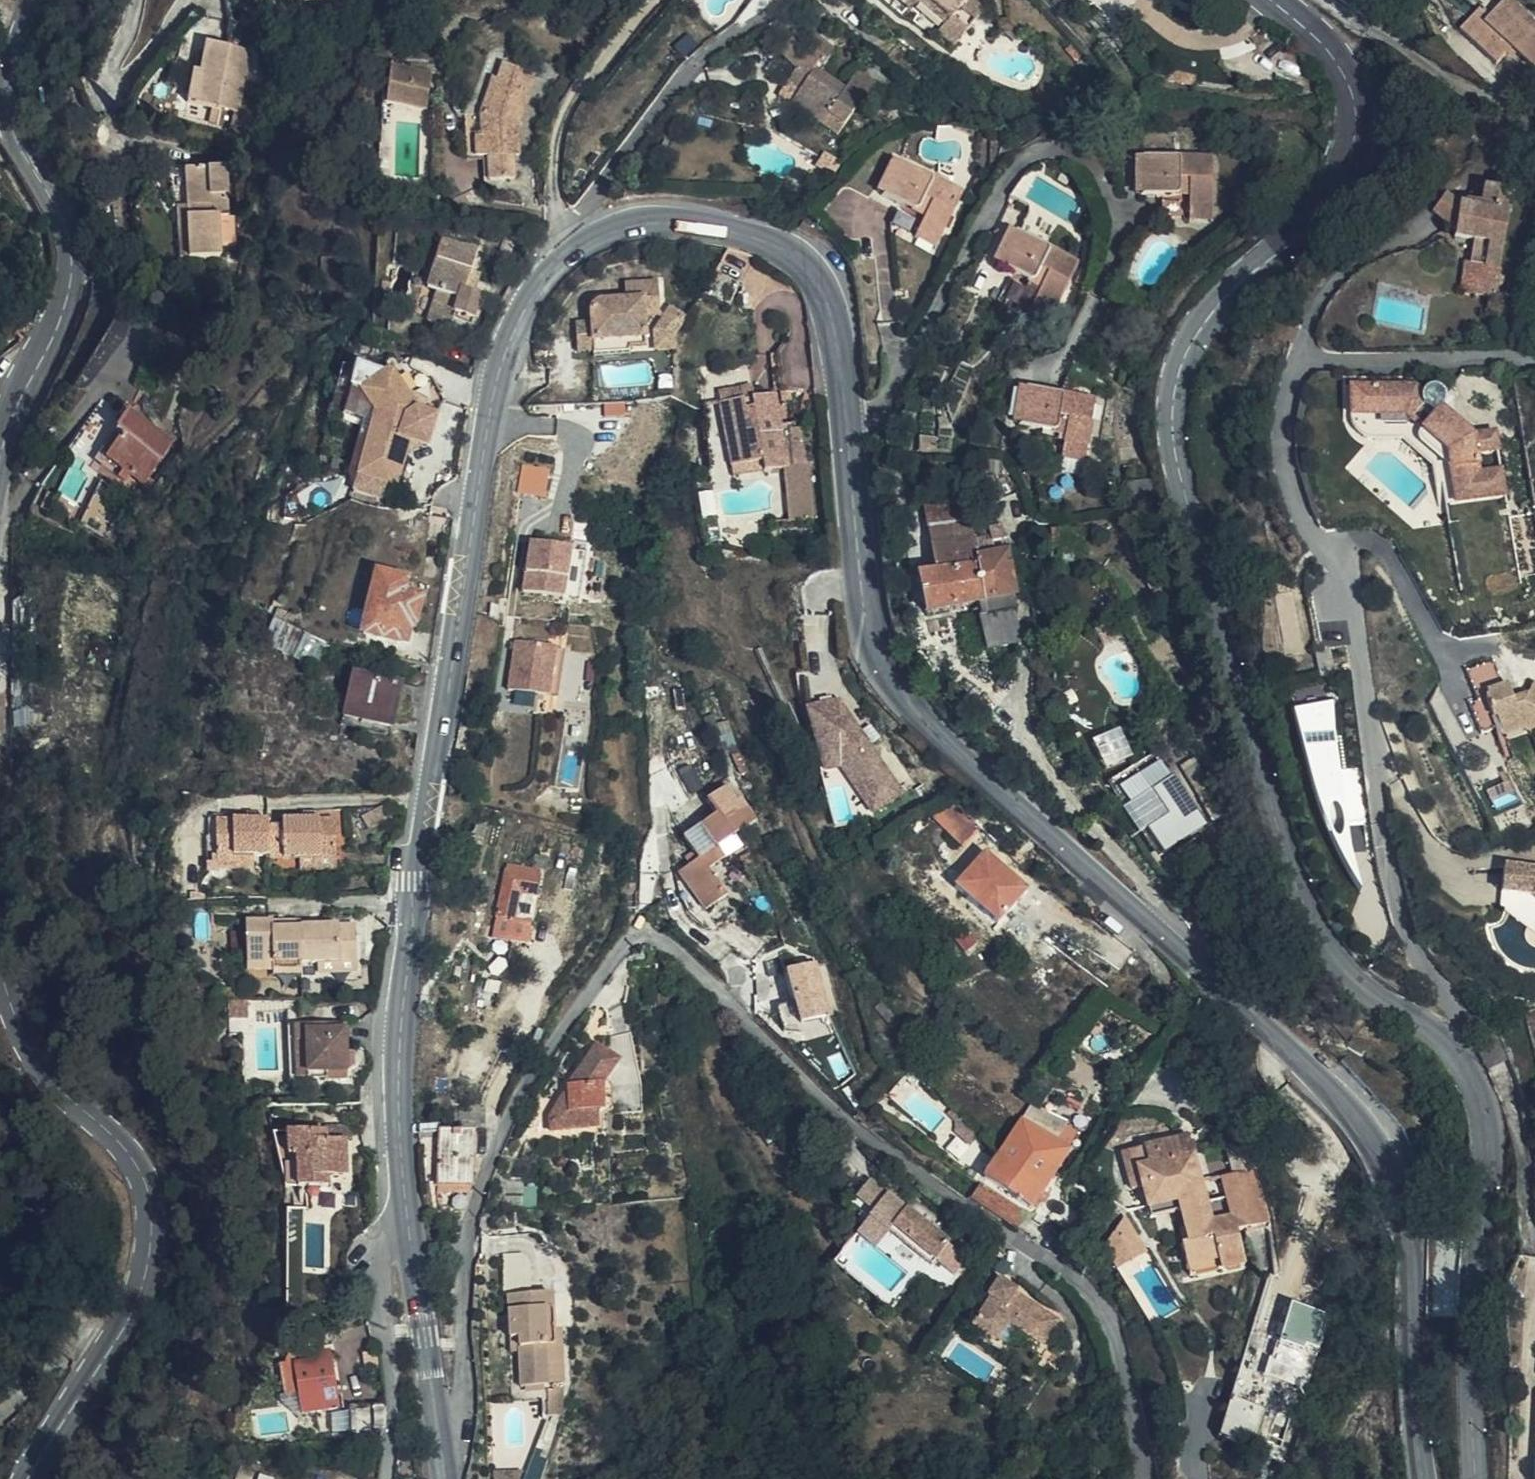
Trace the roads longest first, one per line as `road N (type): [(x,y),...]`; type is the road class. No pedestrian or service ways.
road 1 (tertiary): [(442,1449),(402,1144),(400,1070),(416,881),(495,395),(514,329),(557,263),(613,227),(661,219),(768,238),(811,266),(829,299),(870,640),(895,689),(1355,1114),(1386,1157),(1412,1242),(1422,1478)]
road 2 (residential): [(442,1449),(463,1393),(468,1230),(499,1132),(614,952),(631,936),(651,935),(672,943),(822,1097),(1091,1292),(1118,1345),(1150,1478)]
road 3 (tertiary): [(1276,0),(1342,63),(1358,127),(1330,203),(1203,326),(1179,377),(1177,452),(1209,598),(1305,907),(1358,985),(1458,1054)]
road 4 (residential): [(1458,1054),(1464,1020),(1410,941),(1381,847),(1343,572),(1302,521),(1283,431),(1301,364),(1534,361)]
road 5 (tertiary): [(29,1478),(127,1325),(146,1280),(153,1208),(128,1147),(45,1065),(0,966)]
road 6 (tertiary): [(0,460),(74,275),(69,226),(14,130),(11,105),(17,60),(43,0)]
road 7 (tertiary): [(1458,1054),(1483,1103),(1490,1153),(1470,1346),(1478,1478)]

